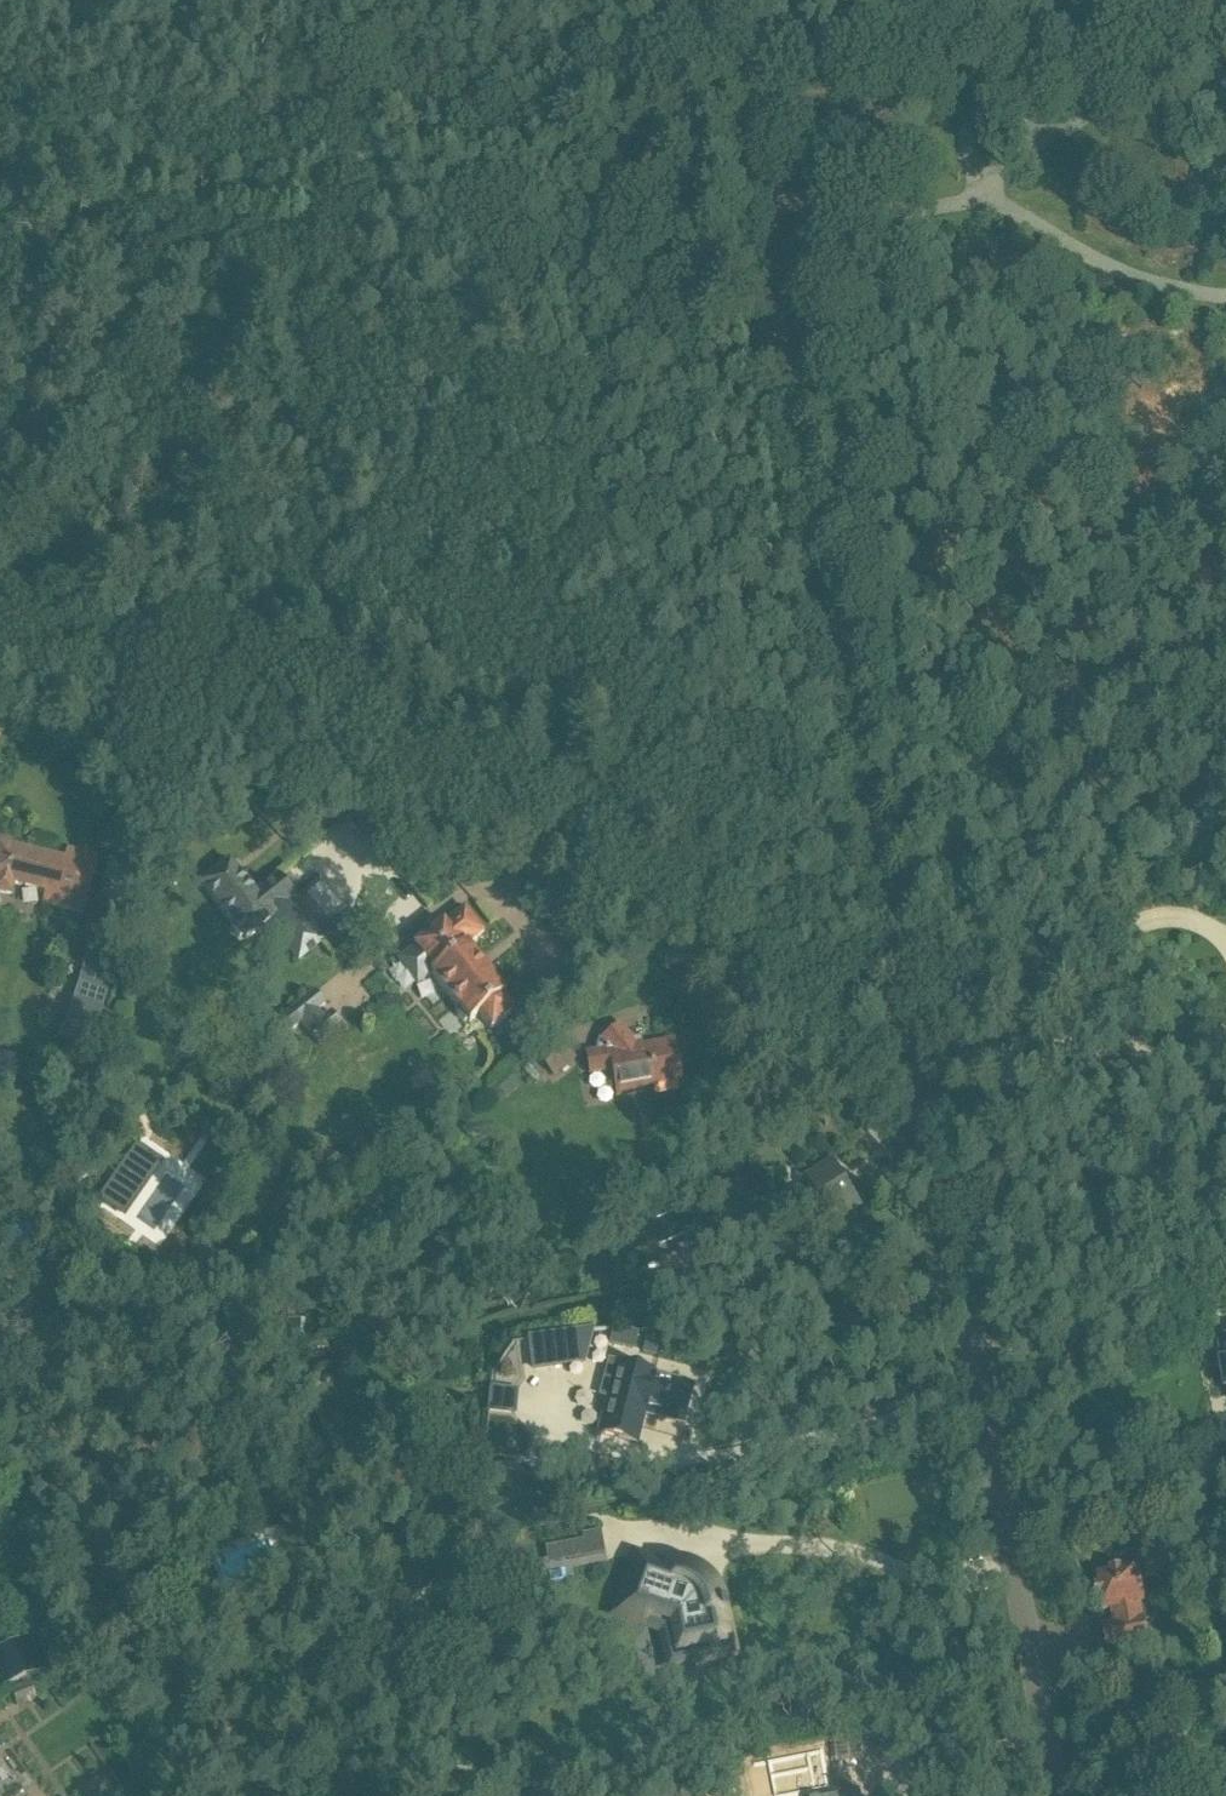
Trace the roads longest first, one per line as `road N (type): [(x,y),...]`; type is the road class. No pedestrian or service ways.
road 1 (unclassified): [(934,1175),(769,280),(736,0)]
road 2 (unclassified): [(934,1175),(893,1111),(860,1079),(651,905),(419,759),(137,640),(0,615)]
road 3 (unclassified): [(1047,1795),(934,1175)]

